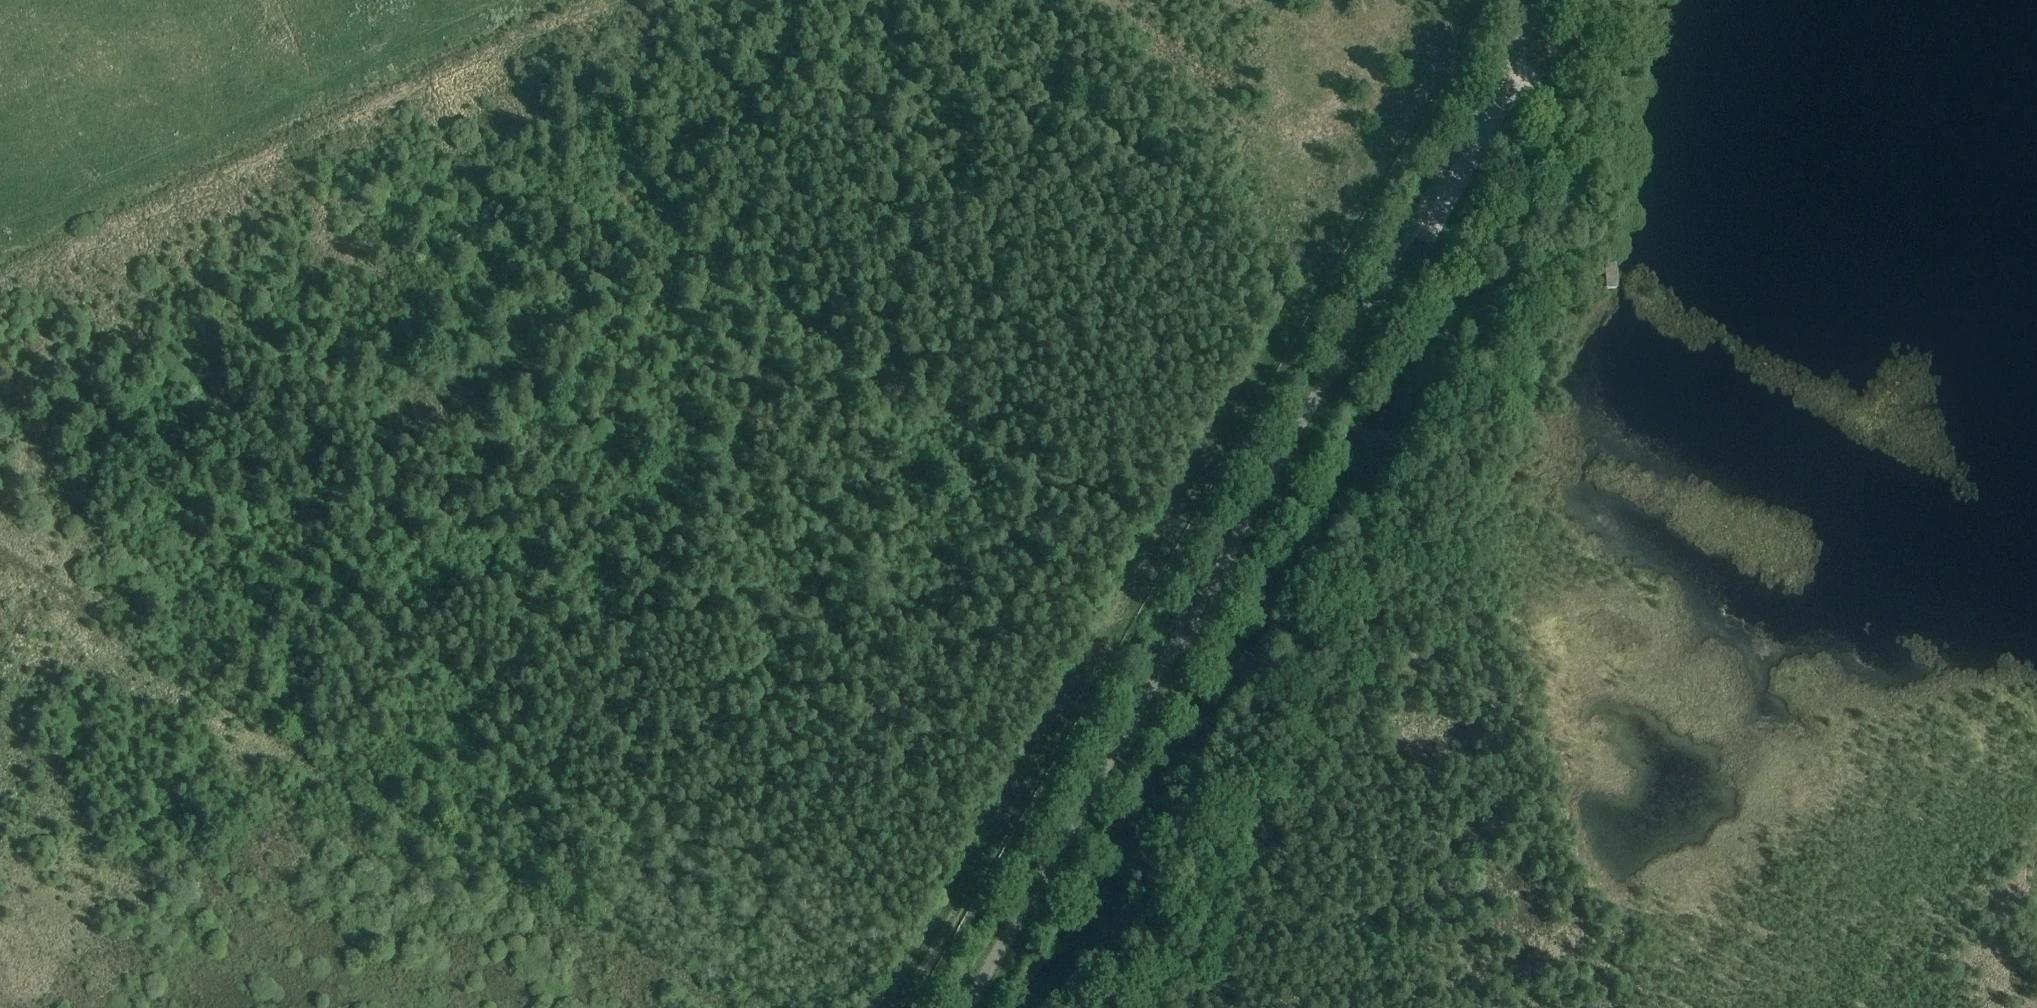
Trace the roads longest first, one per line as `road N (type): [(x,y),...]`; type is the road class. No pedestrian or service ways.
road 1 (tertiary): [(966,1007),(1541,0)]

